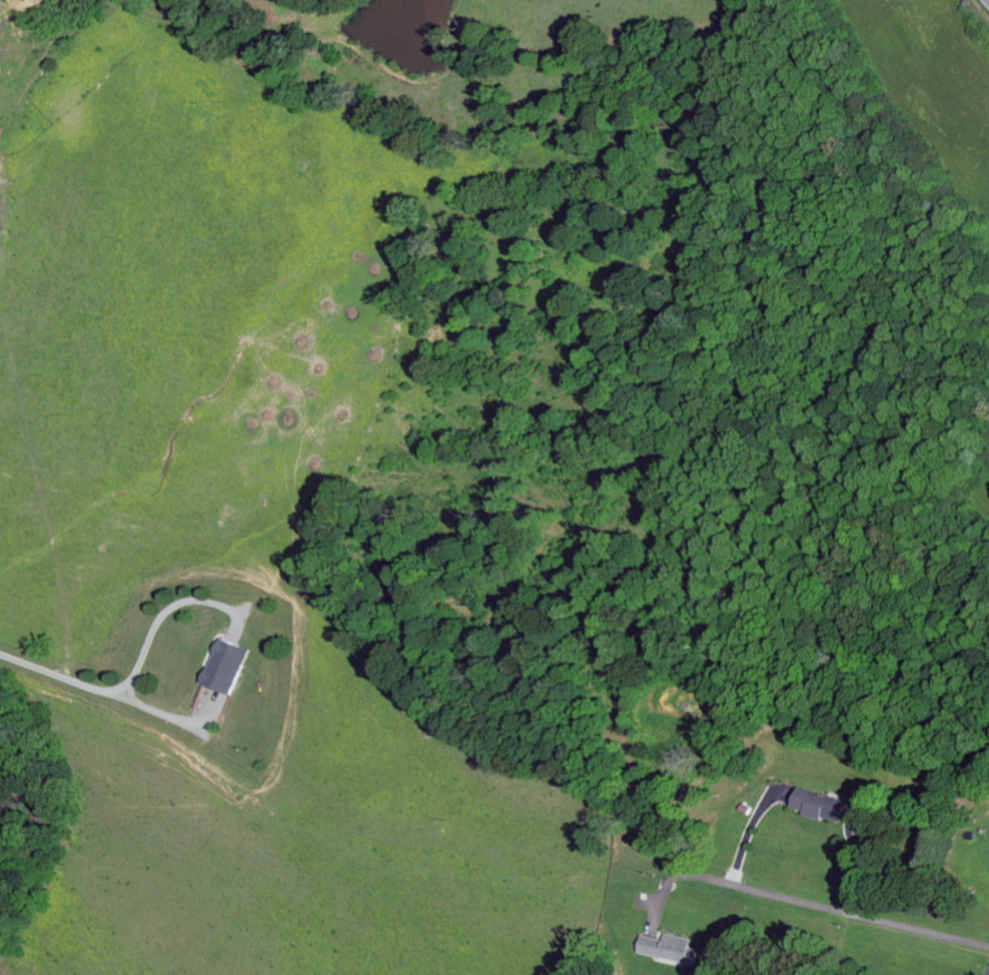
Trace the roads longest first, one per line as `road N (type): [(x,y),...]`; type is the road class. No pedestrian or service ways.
road 1 (residential): [(988,951),(690,875)]

